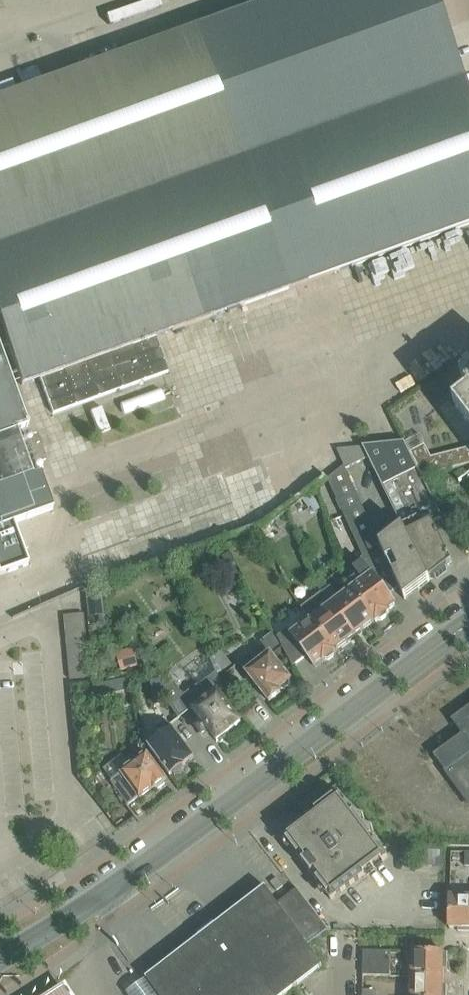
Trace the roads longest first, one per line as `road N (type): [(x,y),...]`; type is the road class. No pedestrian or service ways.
road 1 (secondary): [(468,624),(106,893),(0,959)]

